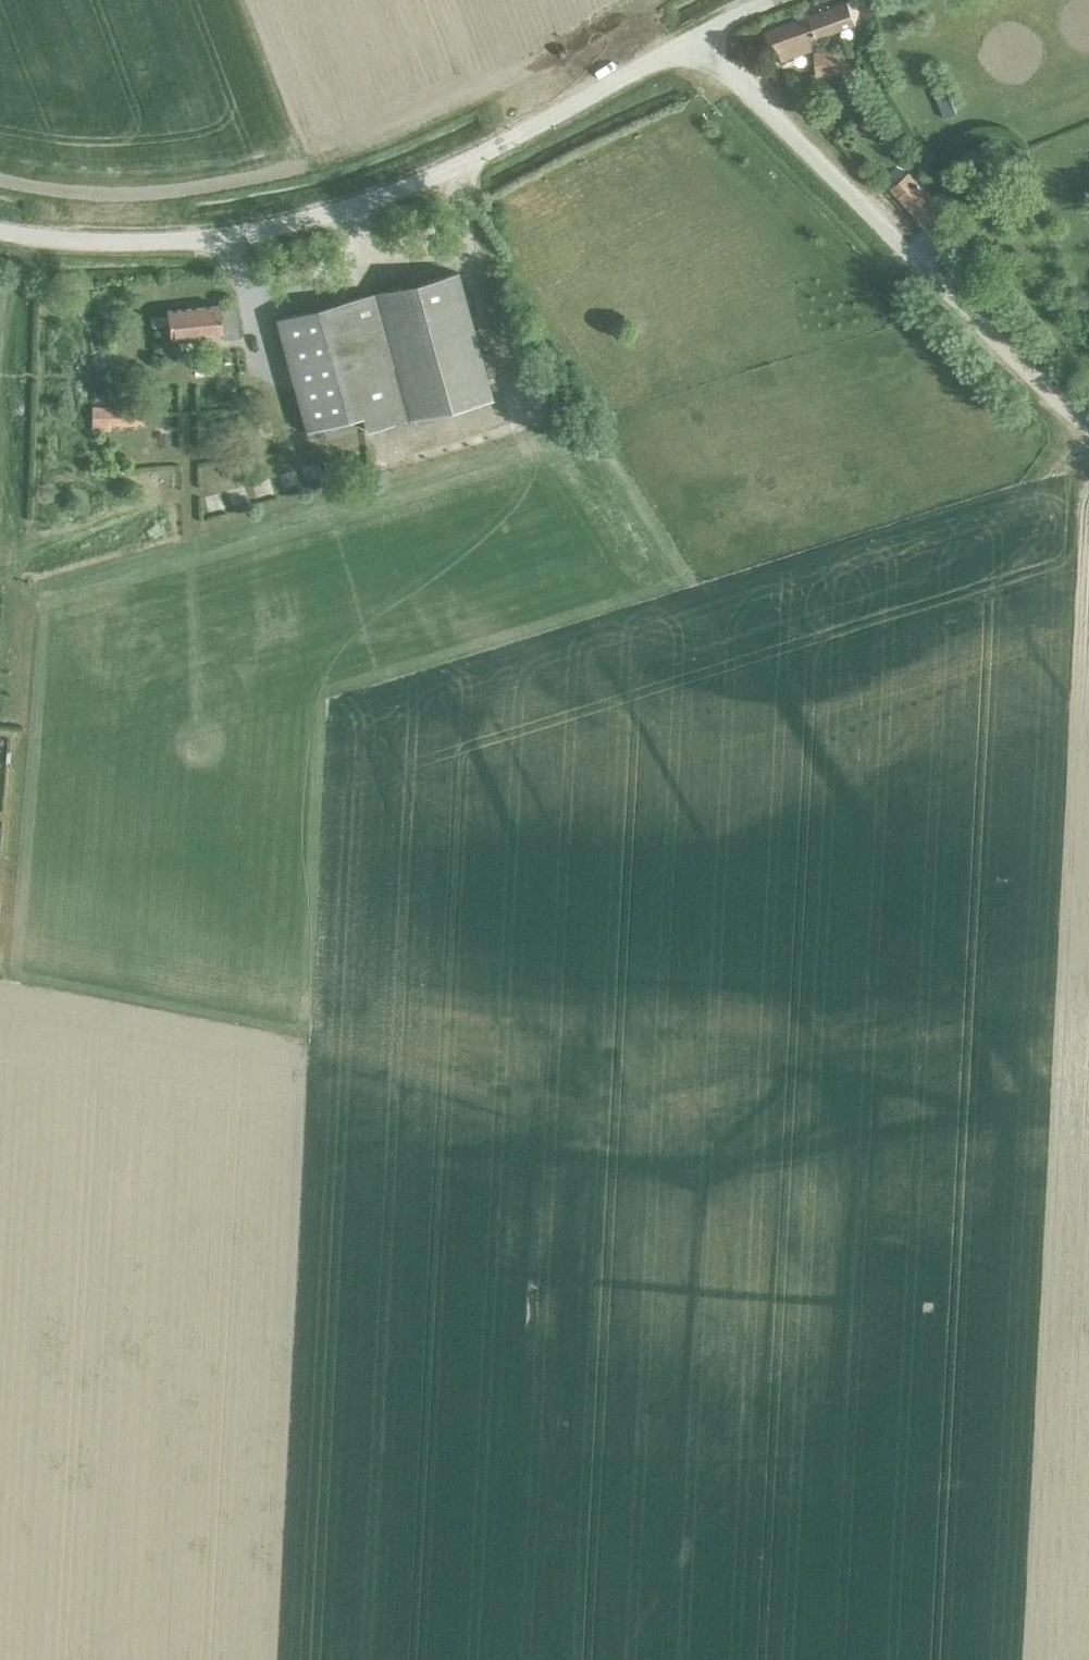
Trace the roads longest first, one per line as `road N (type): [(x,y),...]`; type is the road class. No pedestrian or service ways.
road 1 (unclassified): [(0,233),(106,244),(187,241),(351,207),(436,176),(694,41)]
road 2 (unclassified): [(1088,423),(1037,381),(694,41)]

